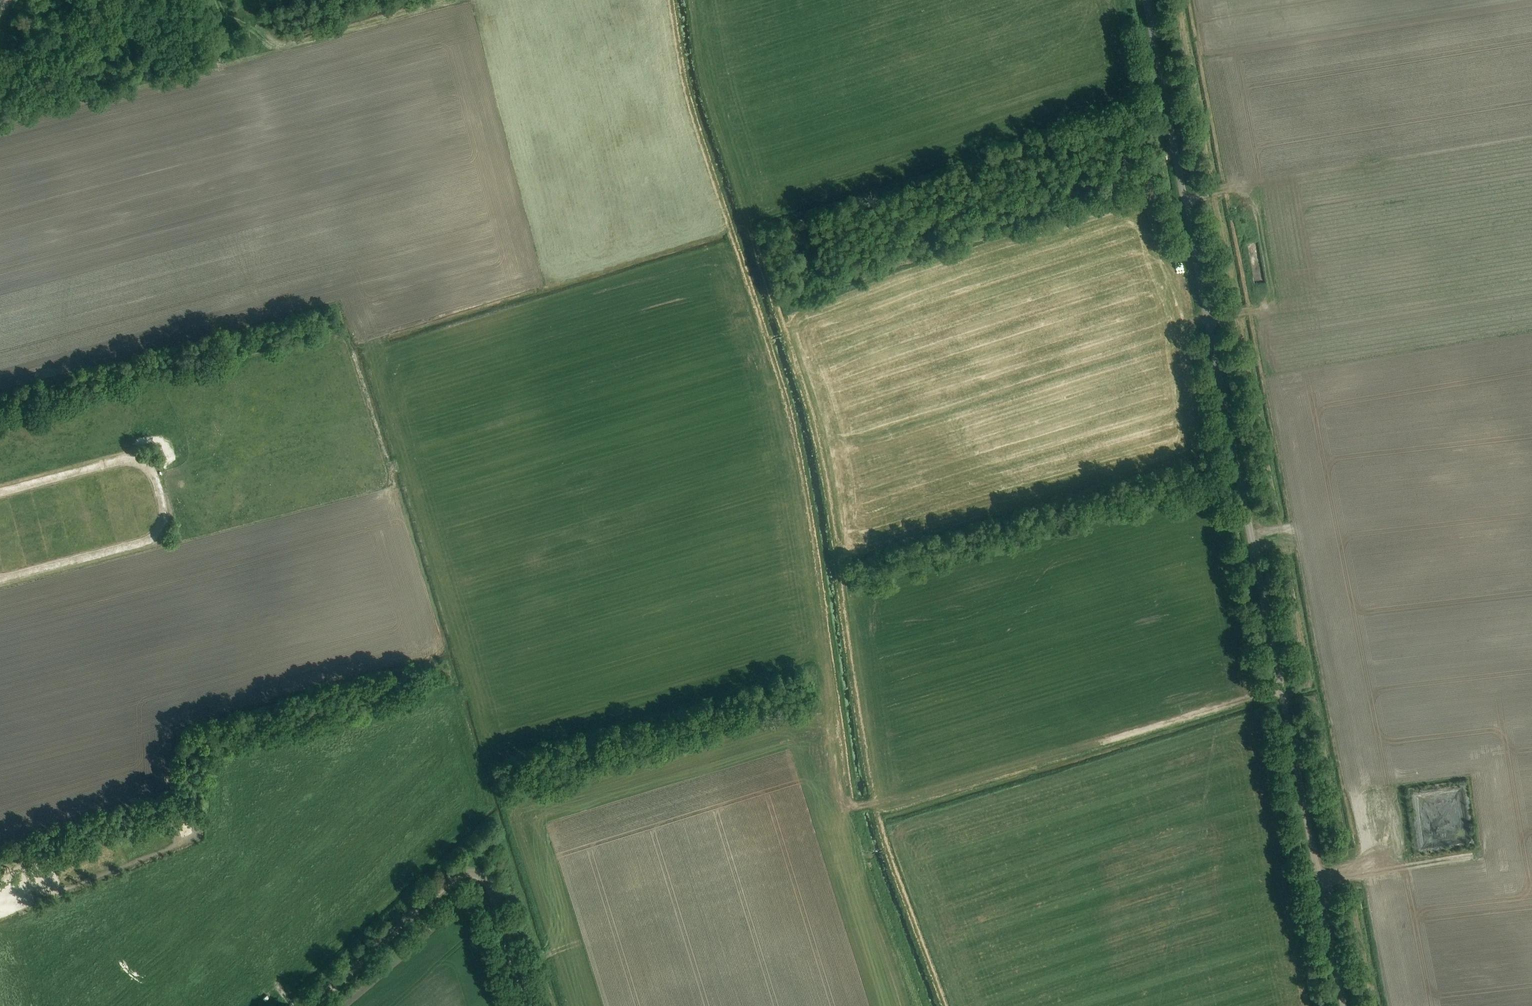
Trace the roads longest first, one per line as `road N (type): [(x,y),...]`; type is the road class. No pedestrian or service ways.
road 1 (track): [(923,1005),(854,816),(790,415),(687,86),(671,0)]
road 2 (unclassified): [(1344,1005),(1147,0)]
road 3 (track): [(311,1005),(457,876),(473,873),(492,890),(529,1005)]

